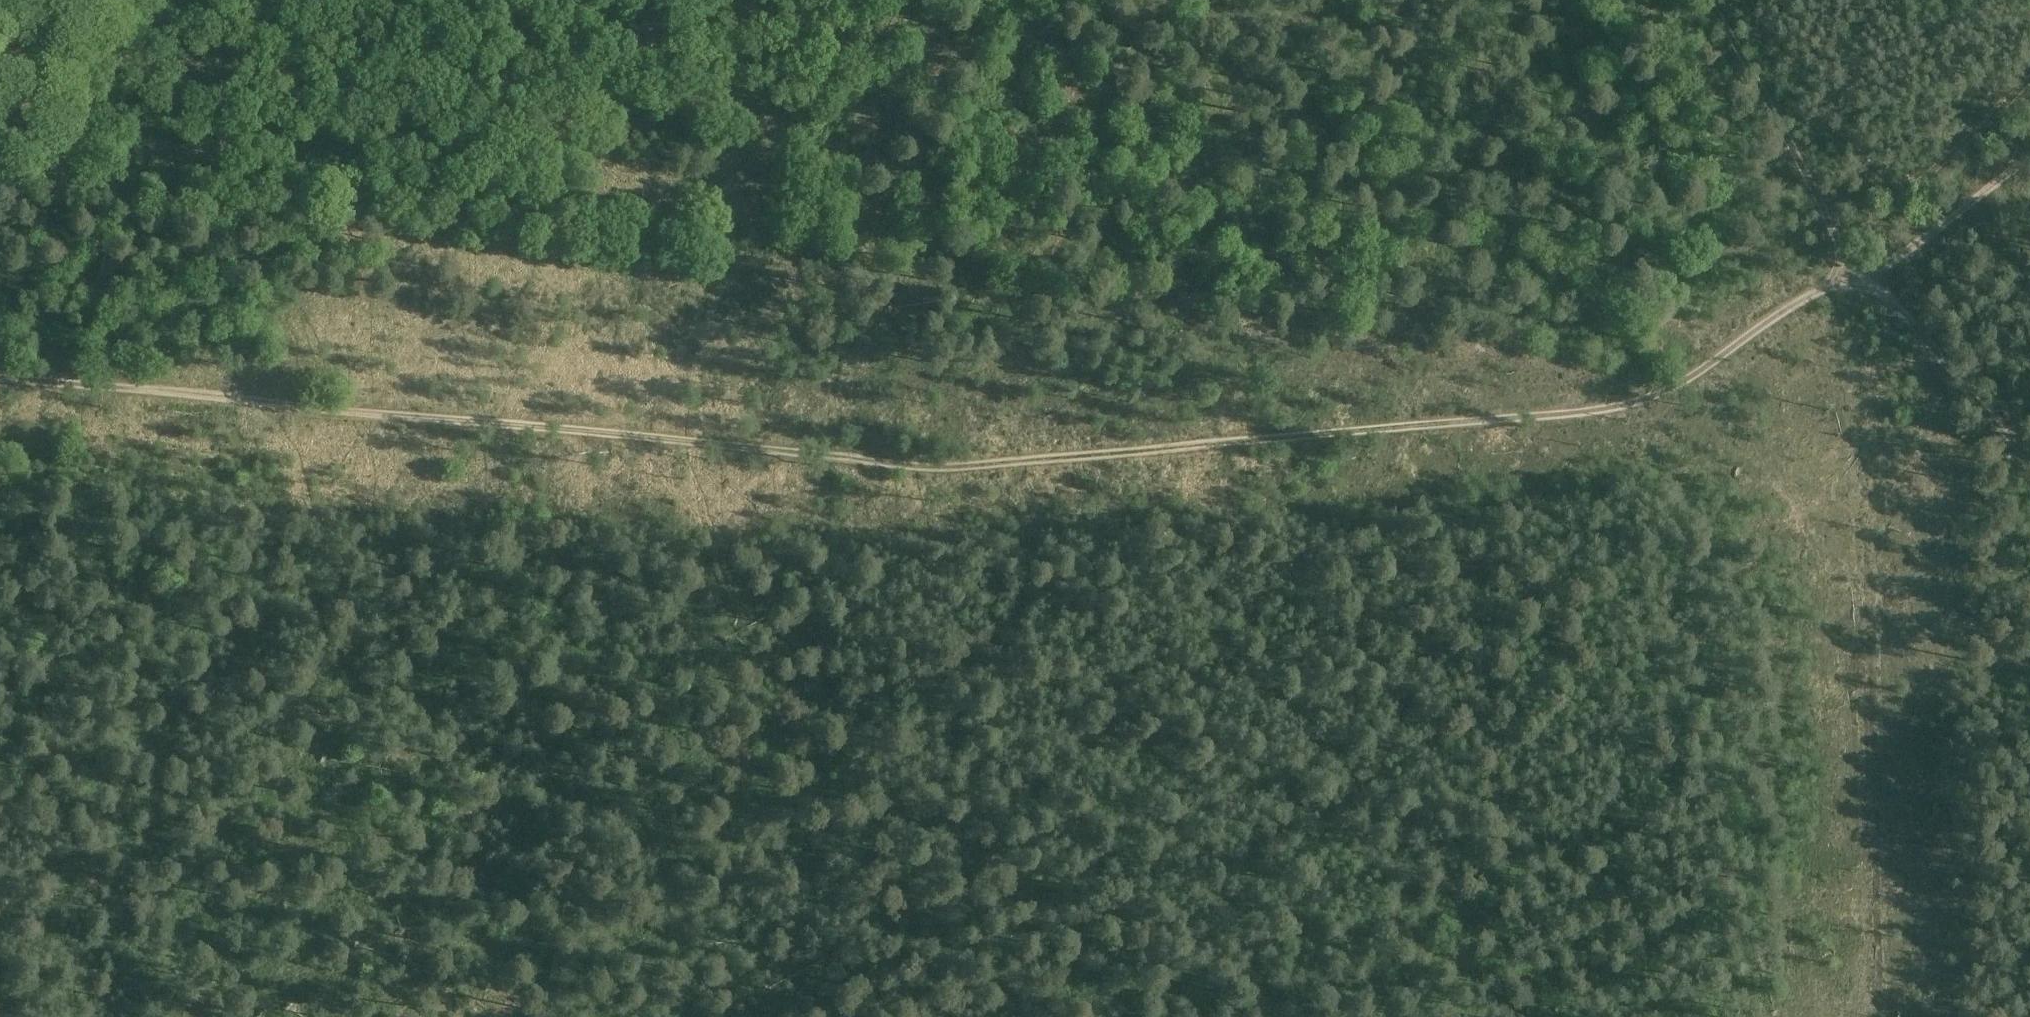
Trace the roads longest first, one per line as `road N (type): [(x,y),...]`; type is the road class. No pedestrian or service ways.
road 1 (track): [(1848,282),(1632,413),(934,467),(0,380)]
road 2 (track): [(1848,282),(1835,230),(1707,0)]
road 3 (track): [(2029,81),(1852,242),(1848,282)]
road 4 (track): [(2029,452),(1848,282)]
road 5 (track): [(2029,157),(1848,282)]

